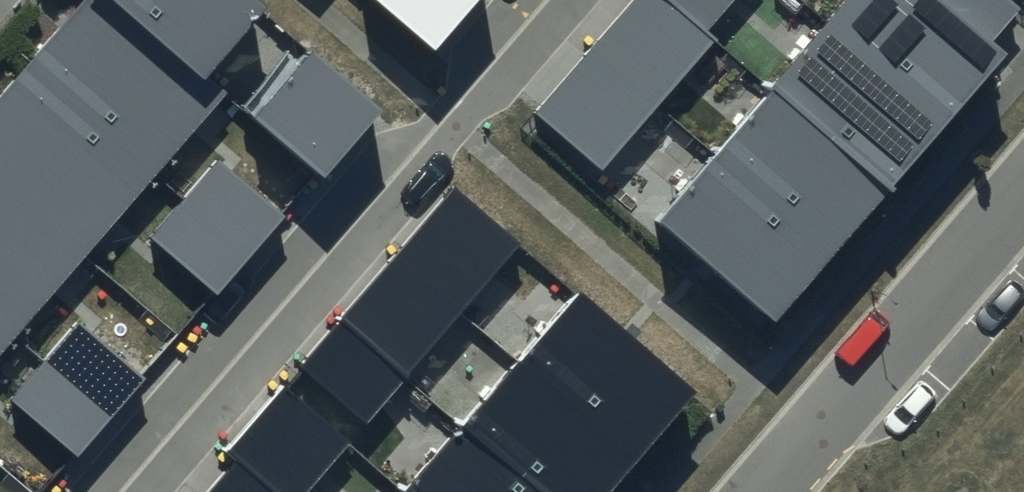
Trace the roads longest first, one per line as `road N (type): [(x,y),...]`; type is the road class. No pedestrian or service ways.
road 1 (residential): [(548,0),(122,491)]
road 2 (residential): [(1023,191),(760,491)]

